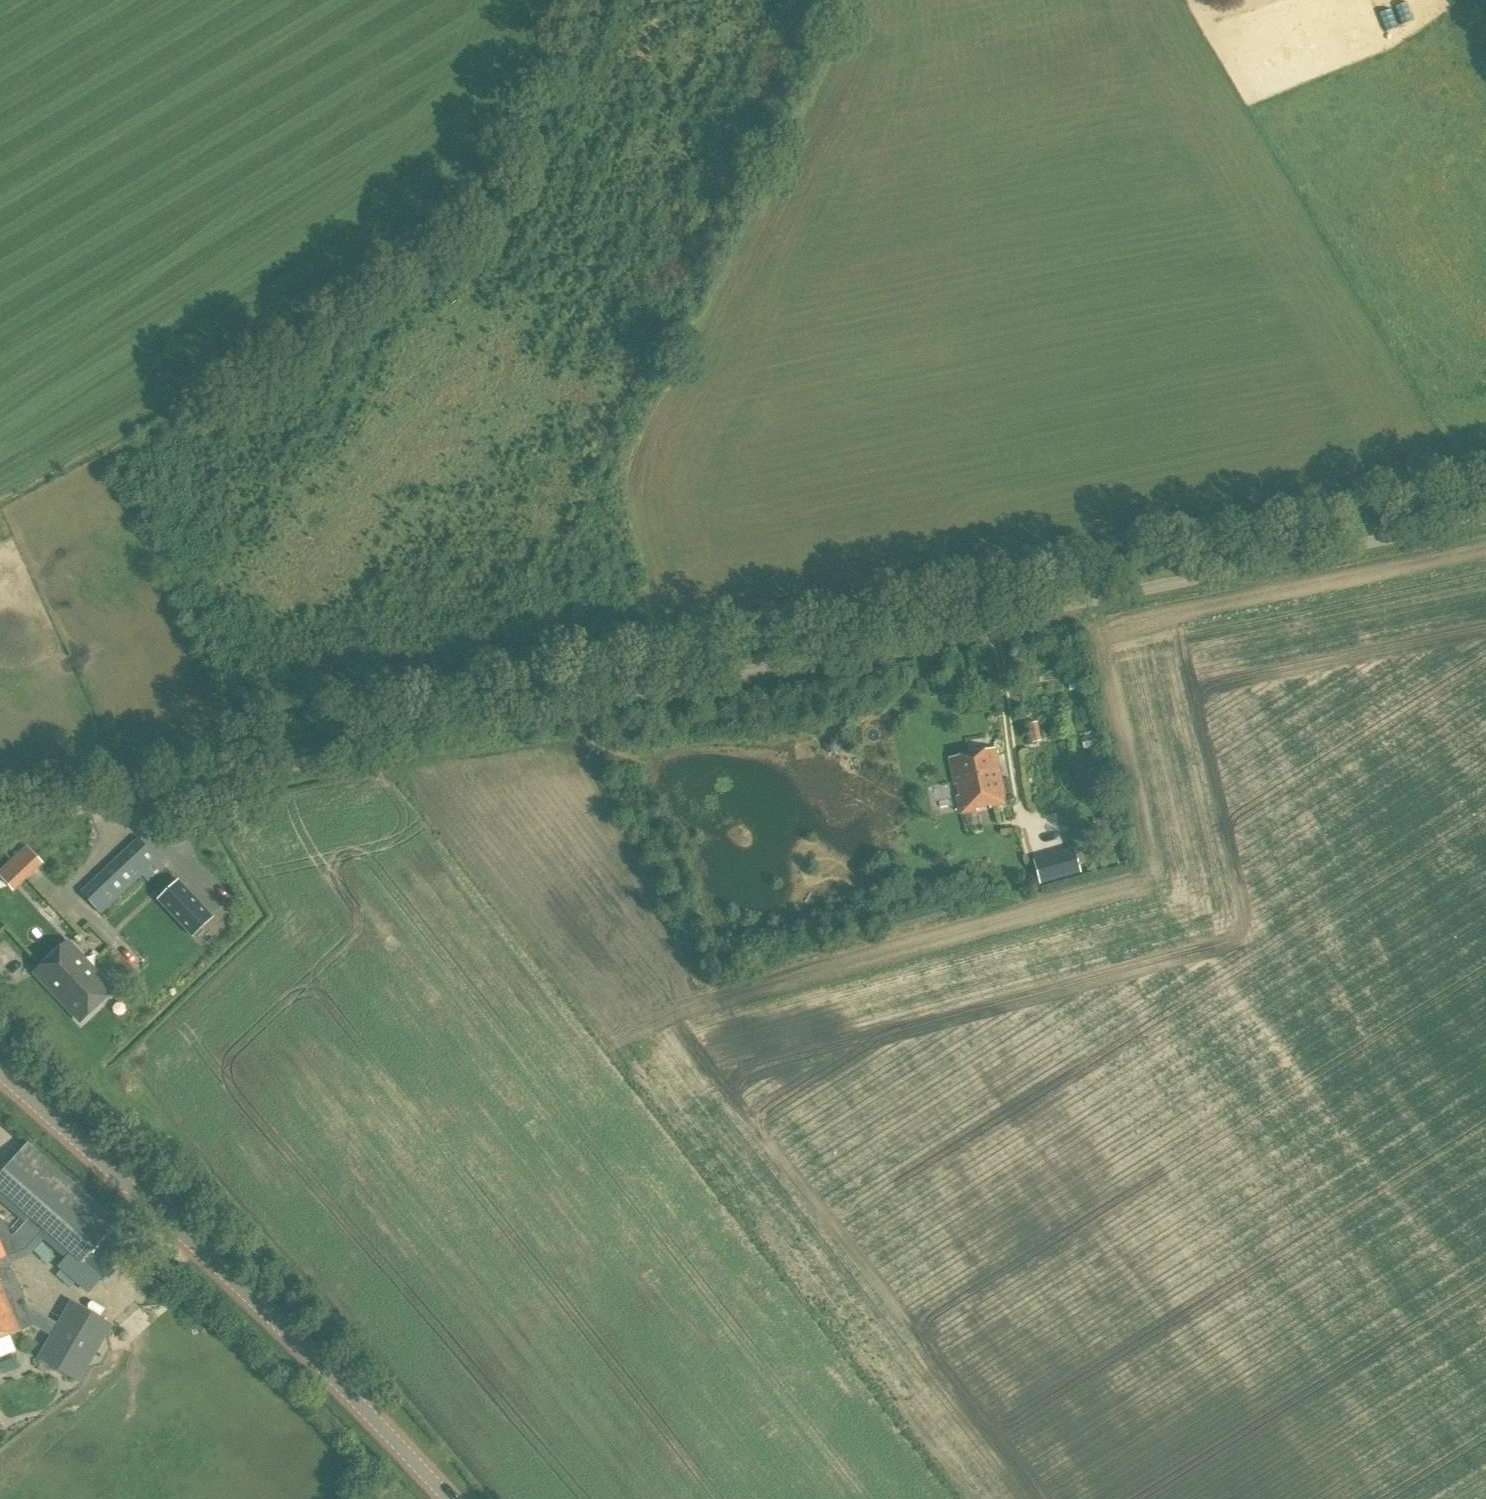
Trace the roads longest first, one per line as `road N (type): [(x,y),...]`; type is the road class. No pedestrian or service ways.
road 1 (unclassified): [(0,814),(98,790),(316,762),(1485,518)]
road 2 (secondary): [(450,1498),(211,1261),(0,1070)]

